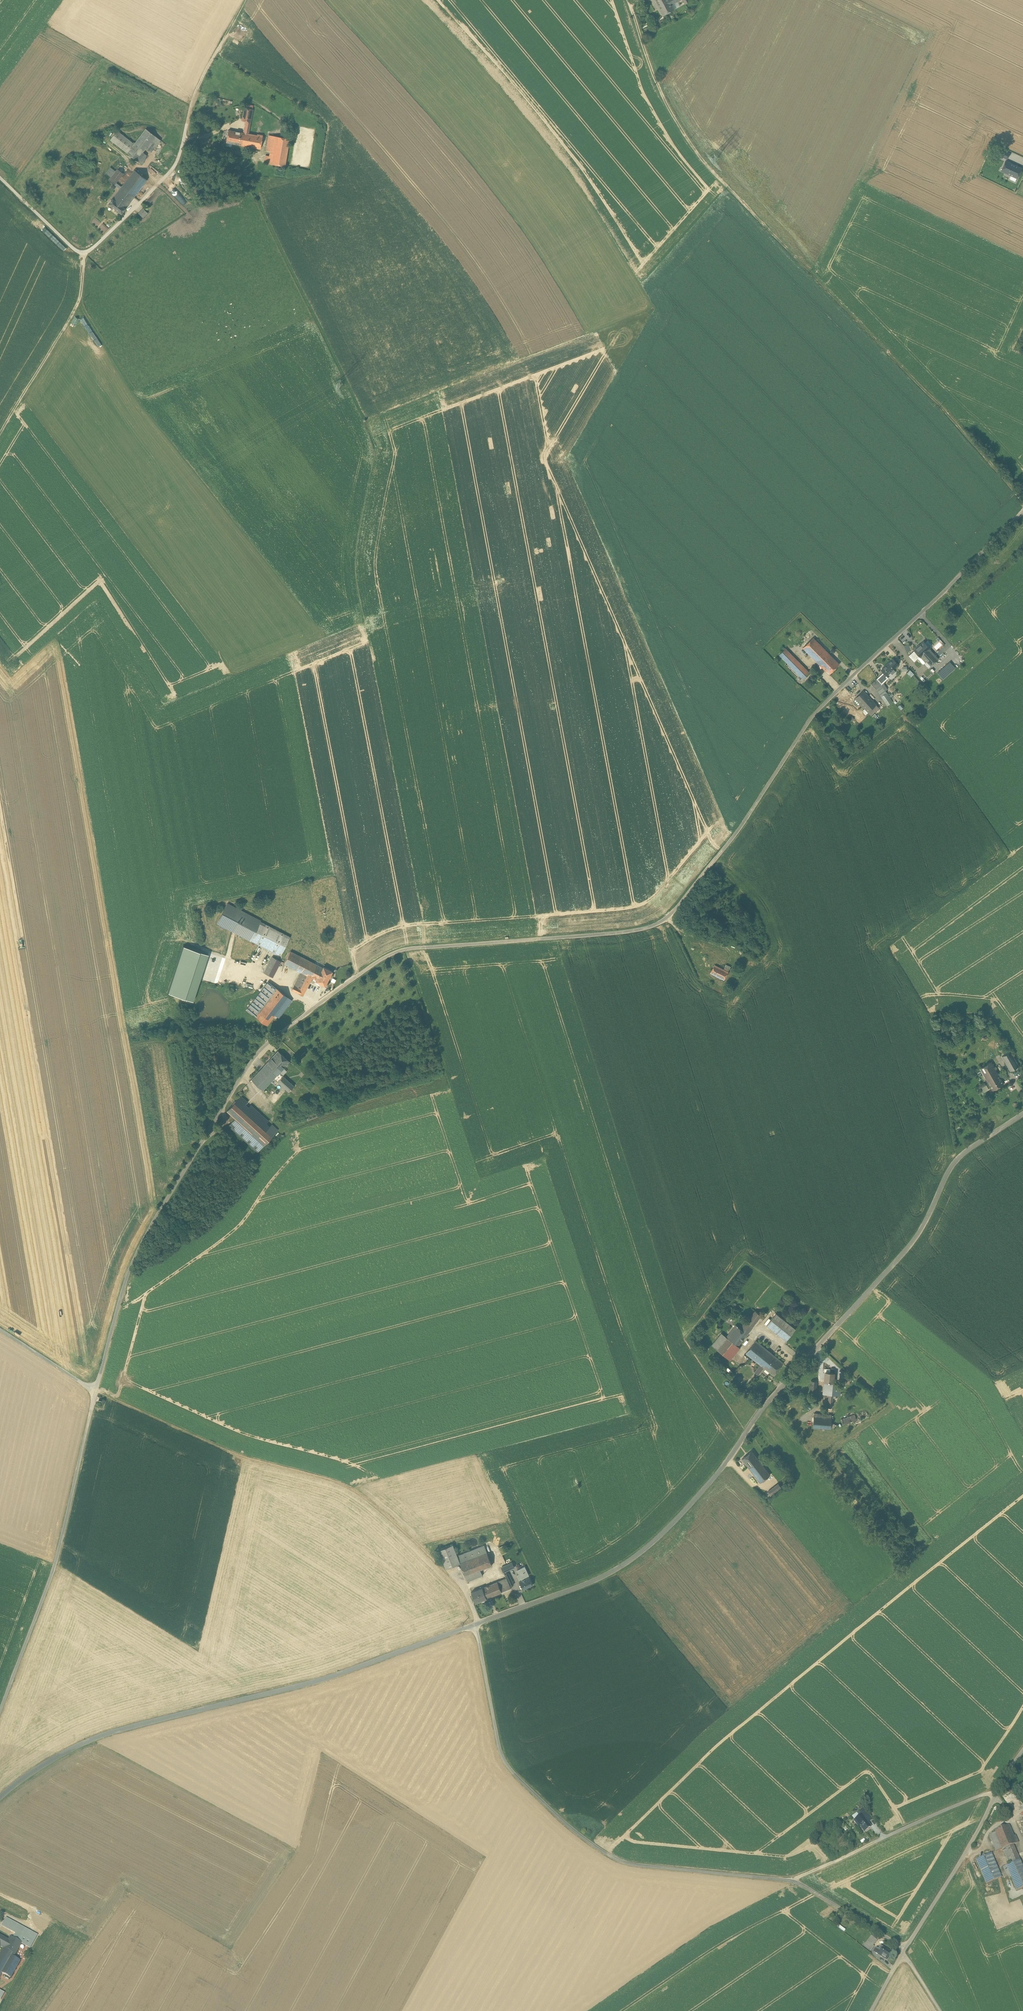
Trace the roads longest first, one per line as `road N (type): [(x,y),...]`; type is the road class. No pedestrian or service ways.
road 1 (unclassified): [(1022,514),(812,716),(669,918),(641,930),(405,949),(258,1051),(127,1275),(55,1566),(0,1713)]
road 2 (tertiary): [(0,1797),(97,1737),(326,1678),(607,1576),(680,1516),(752,1422),(908,1248),(958,1157),(1022,1114)]
road 3 (track): [(629,3),(657,84),(699,157),(1022,498)]
road 4 (track): [(903,1951),(800,1883),(625,1863),(564,1822),(502,1761),(477,1623)]
road 5 (track): [(0,1329),(95,1391),(243,1457),(352,1488),(459,1584),(477,1623)]
road 6 (unclassified): [(0,178),(83,253),(171,170),(190,110)]
road 7 (unclassified): [(1022,1749),(903,1951)]
road 8 (track): [(0,434),(79,307),(83,253)]
road 9 (track): [(244,0),(190,110)]

